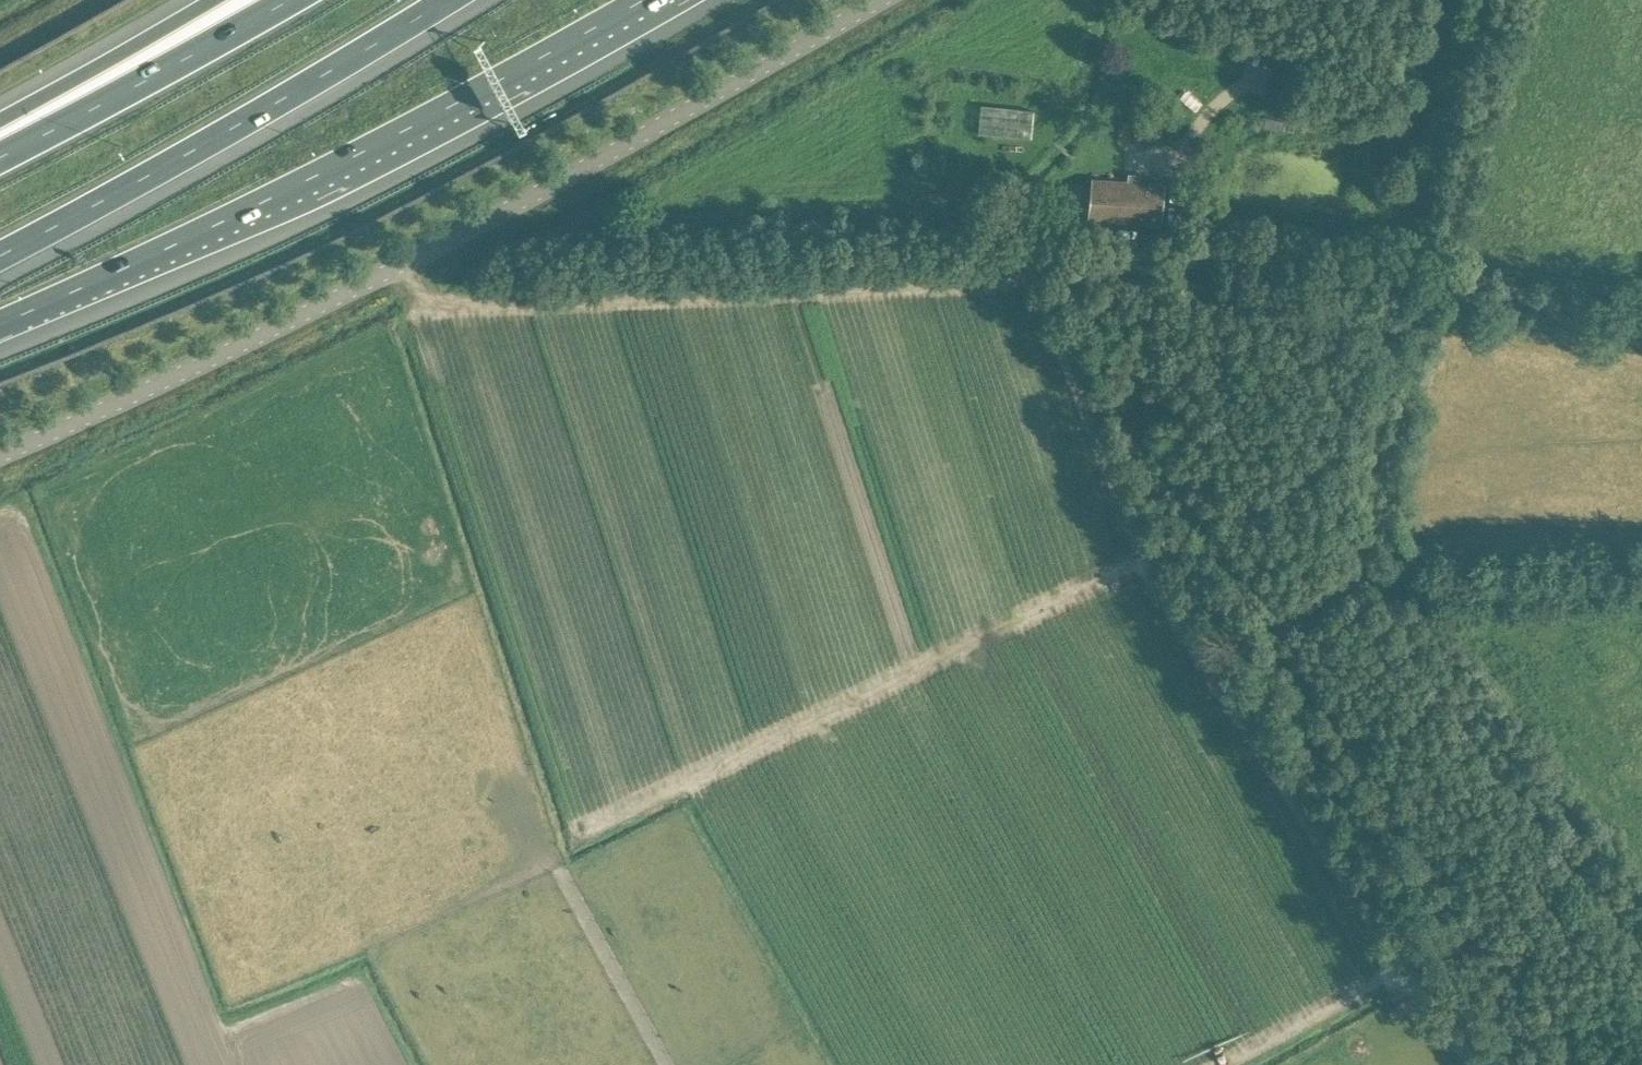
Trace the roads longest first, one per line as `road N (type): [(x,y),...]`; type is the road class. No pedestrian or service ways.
road 1 (unclassified): [(0,454),(401,267),(883,0)]
road 2 (motorway): [(0,325),(320,173),(646,0)]
road 3 (track): [(1120,247),(1641,335)]
road 4 (motorway): [(0,260),(327,76),(442,0)]
road 5 (motorway): [(290,0),(0,157)]
road 6 (motorway): [(213,0),(0,120)]

